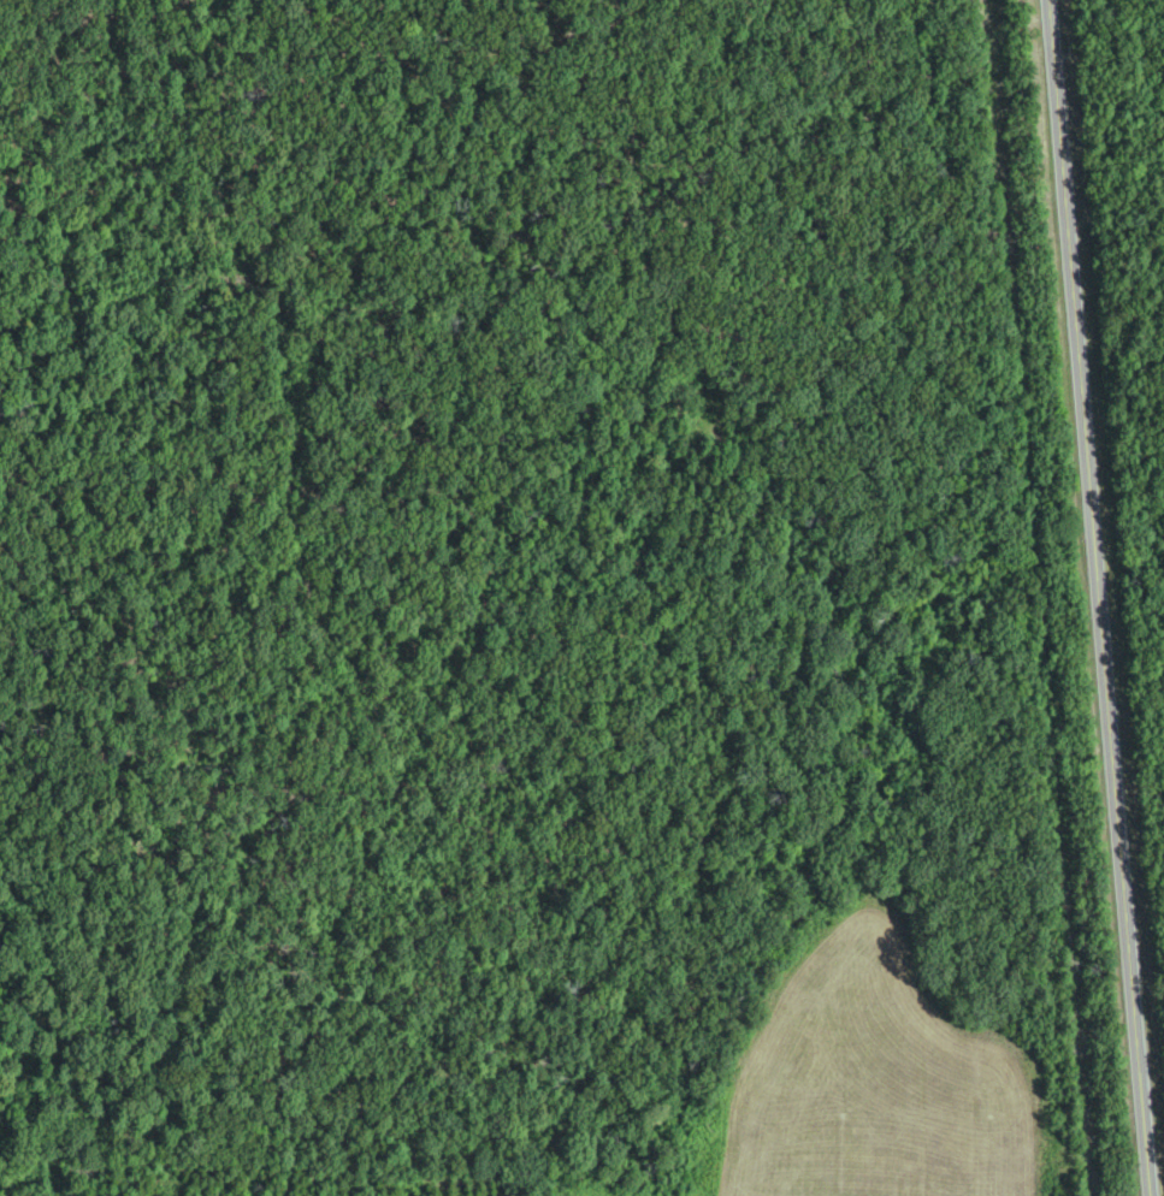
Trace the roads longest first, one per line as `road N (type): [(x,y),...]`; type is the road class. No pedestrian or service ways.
road 1 (tertiary): [(1151,1195),(1051,0)]

